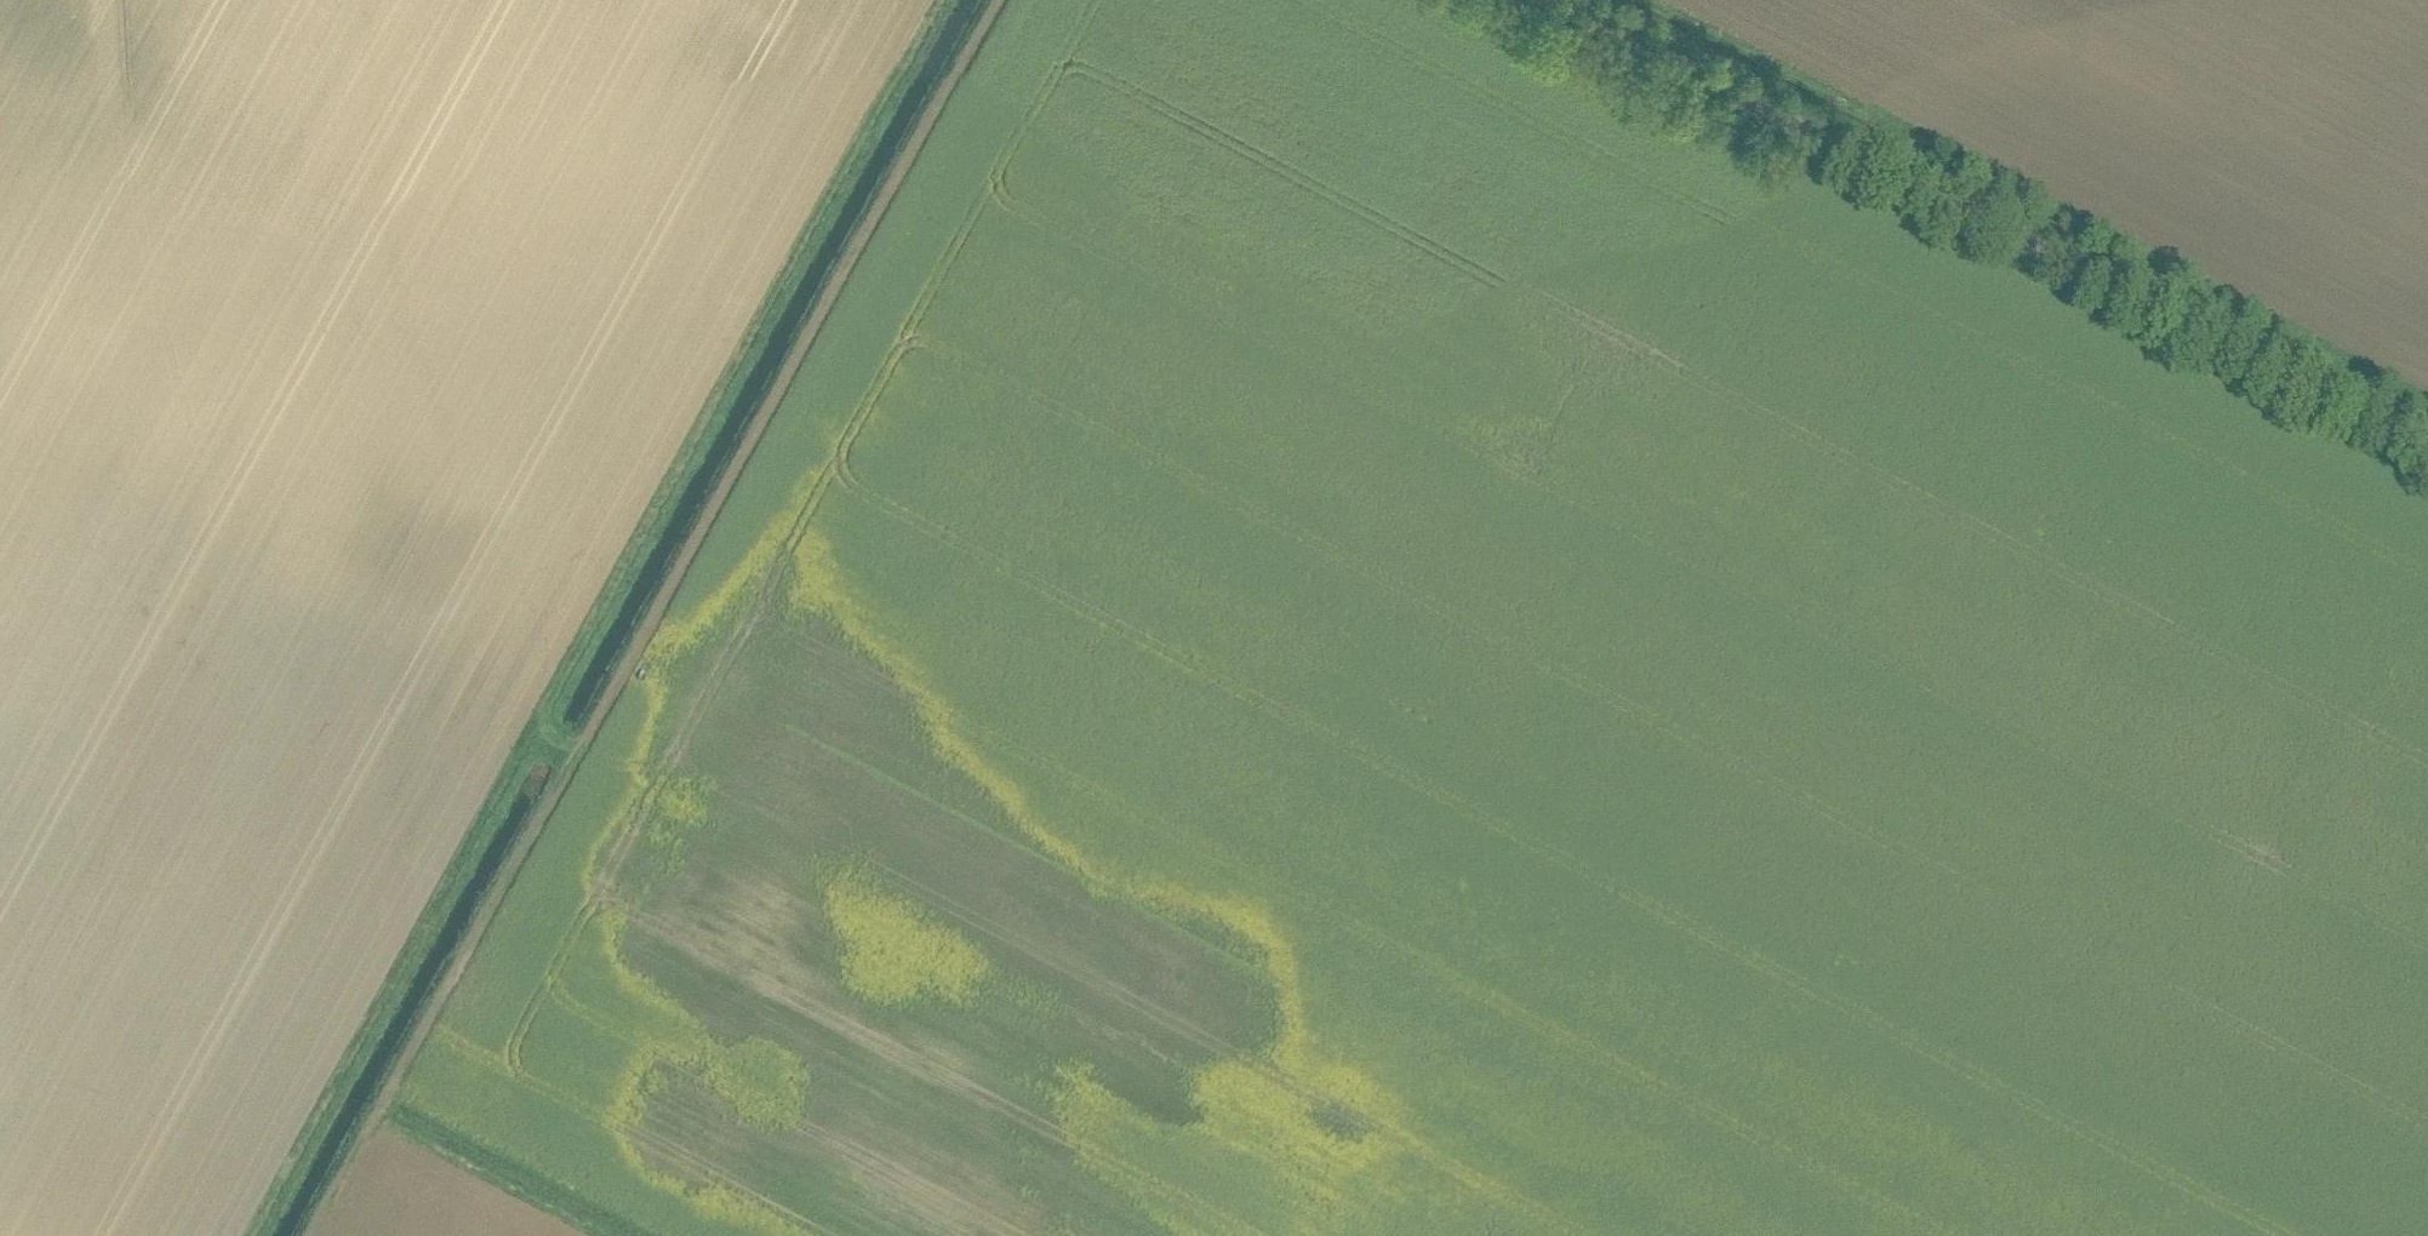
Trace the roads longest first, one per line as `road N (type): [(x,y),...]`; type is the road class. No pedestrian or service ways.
road 1 (unclassified): [(2427,454),(1553,0)]

